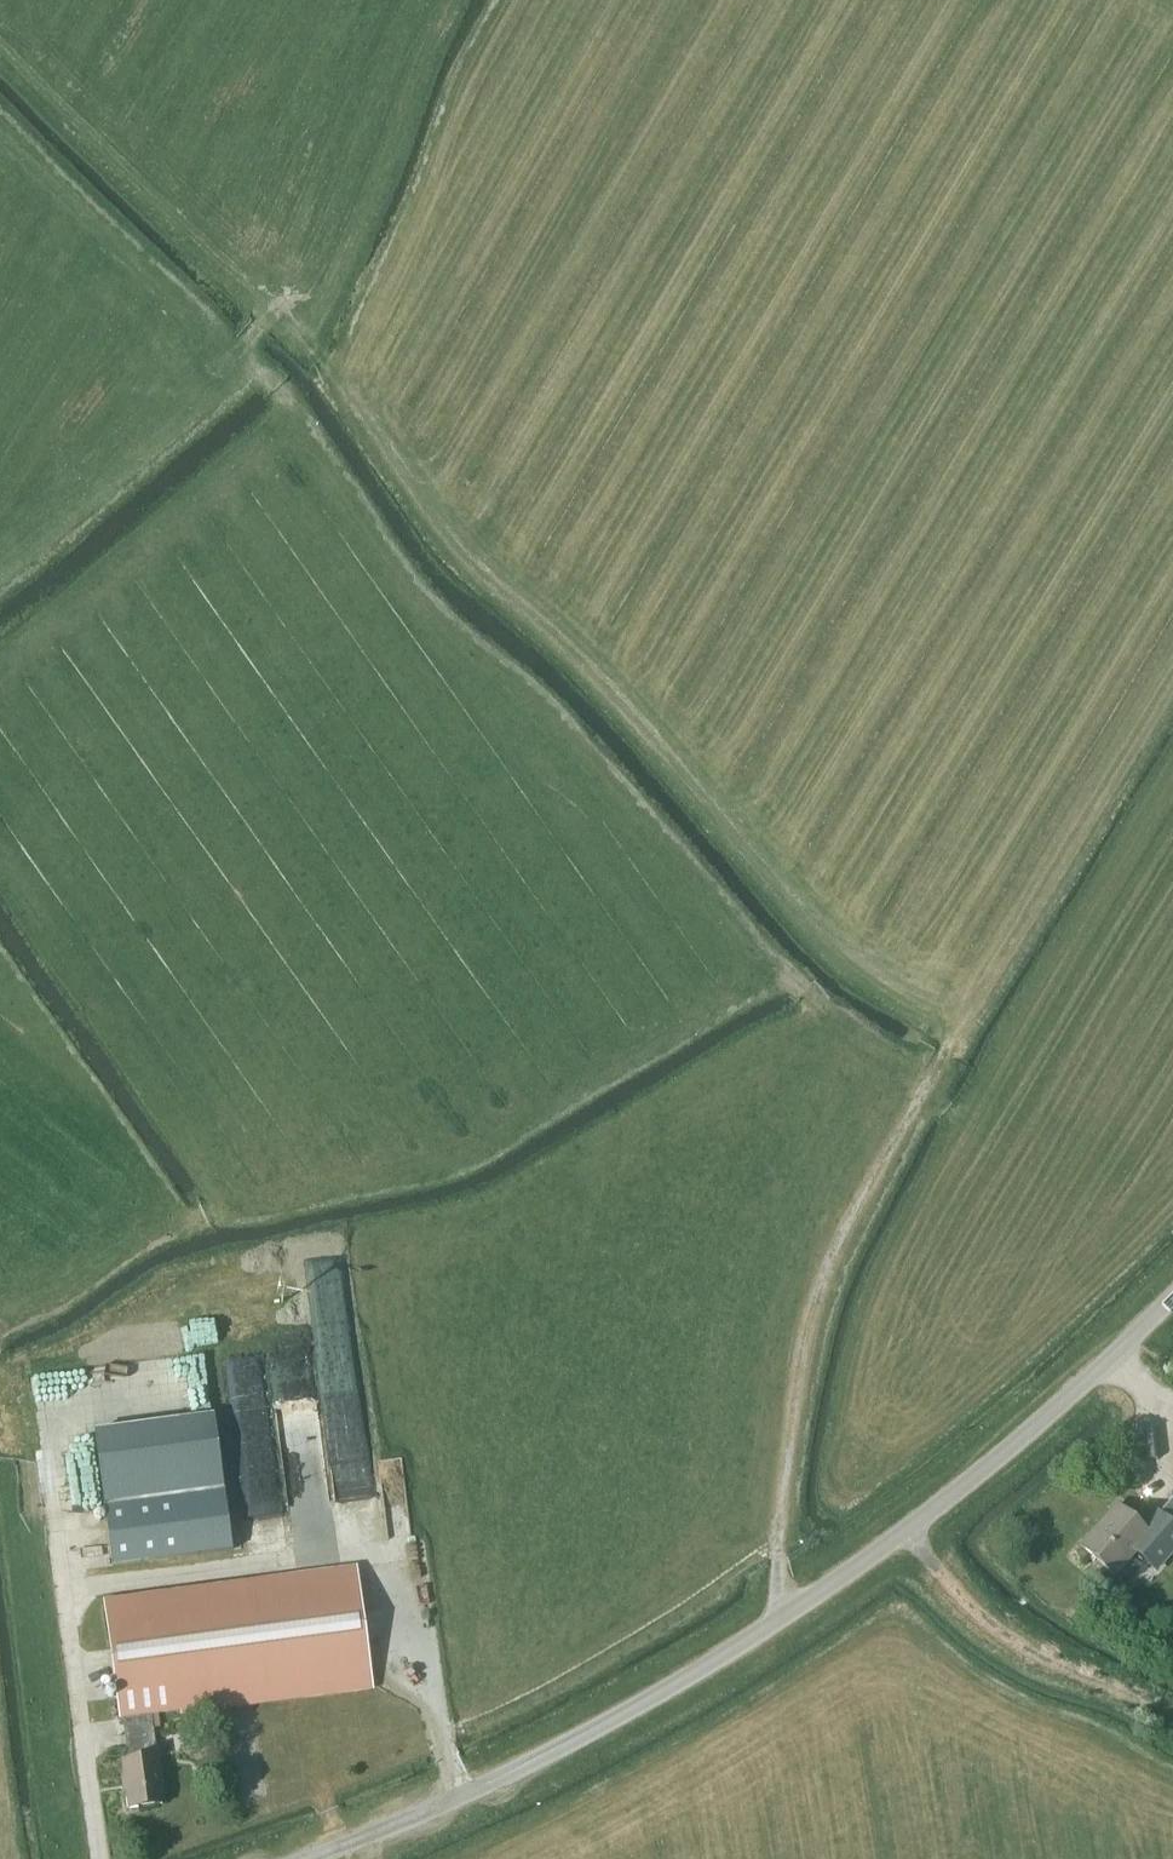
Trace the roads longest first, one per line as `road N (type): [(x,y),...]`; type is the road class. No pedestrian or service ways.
road 1 (unclassified): [(323,1858),(407,1828),(690,1685),(909,1529),(1110,1361),(1172,1296)]

